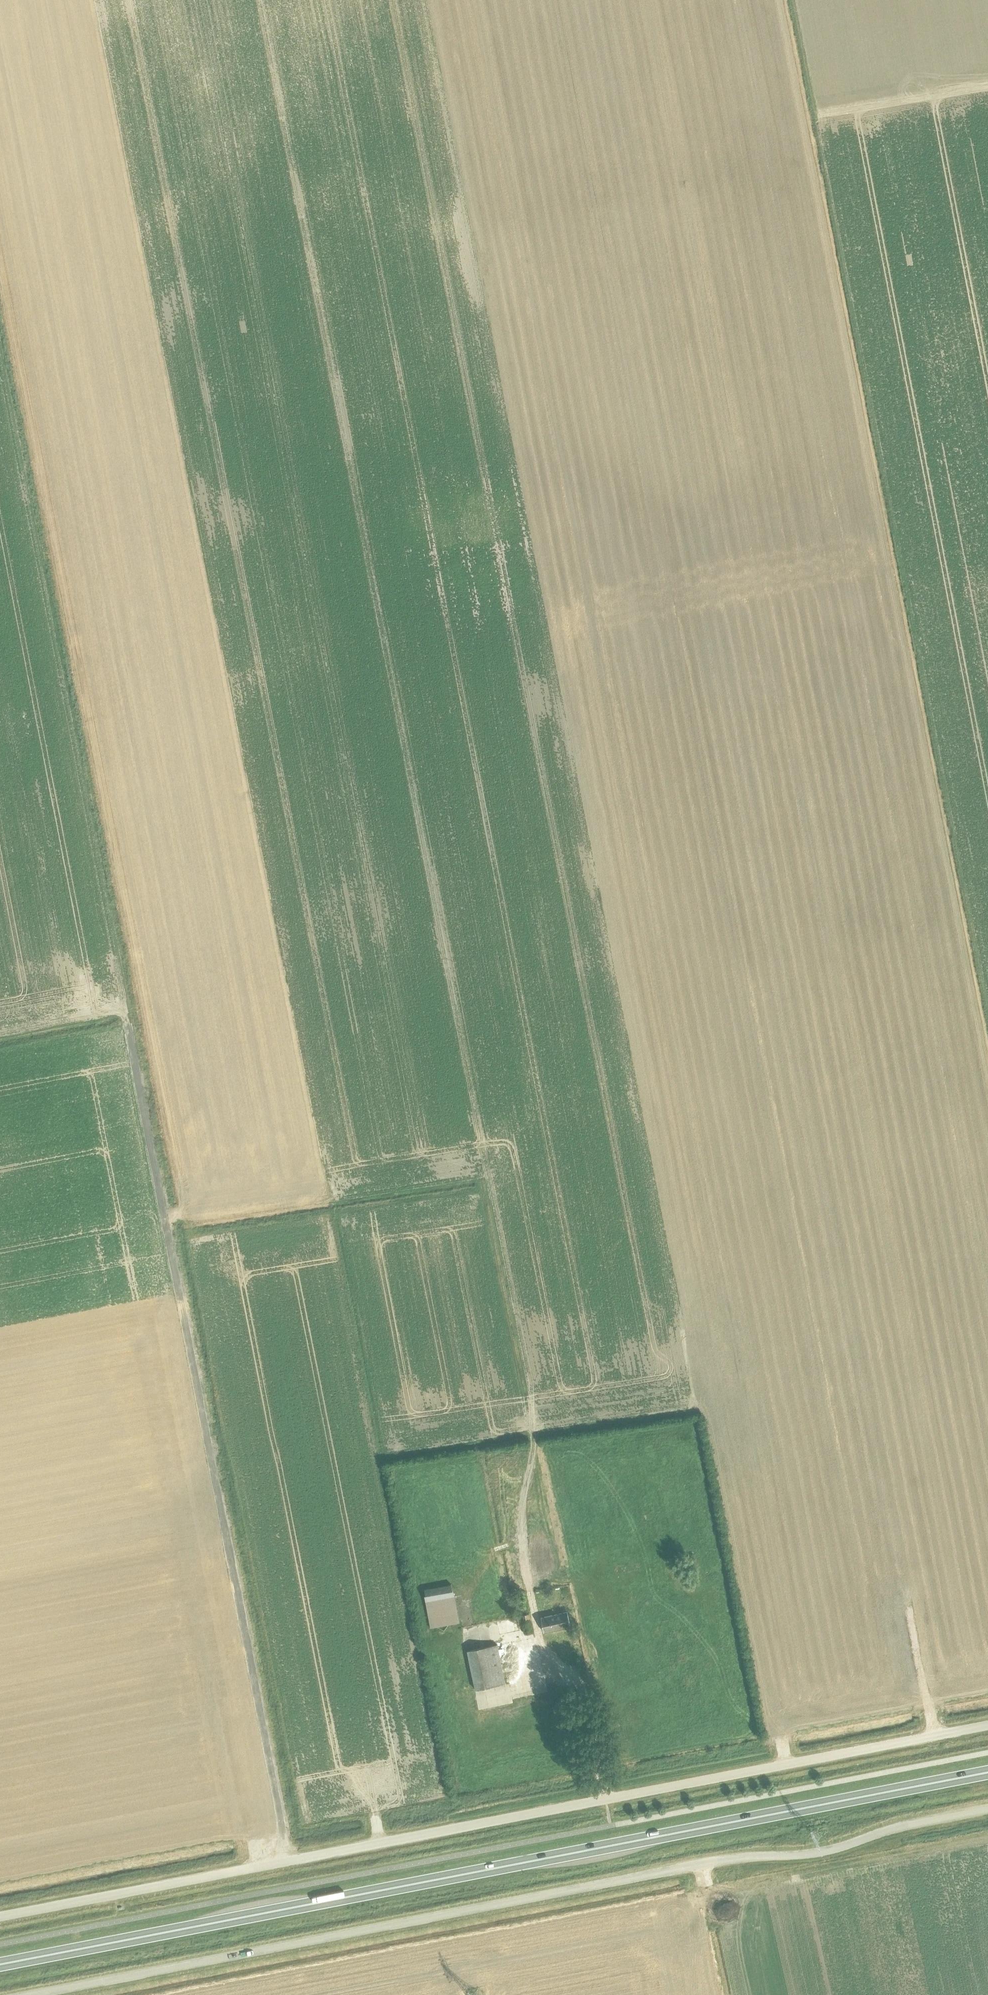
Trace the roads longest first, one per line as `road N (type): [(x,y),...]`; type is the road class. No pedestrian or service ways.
road 1 (trunk): [(0,1961),(987,1769)]
road 2 (unclassified): [(0,1917),(987,1726)]
road 3 (unclassified): [(30,1994),(694,1865),(813,1854),(987,1809)]

